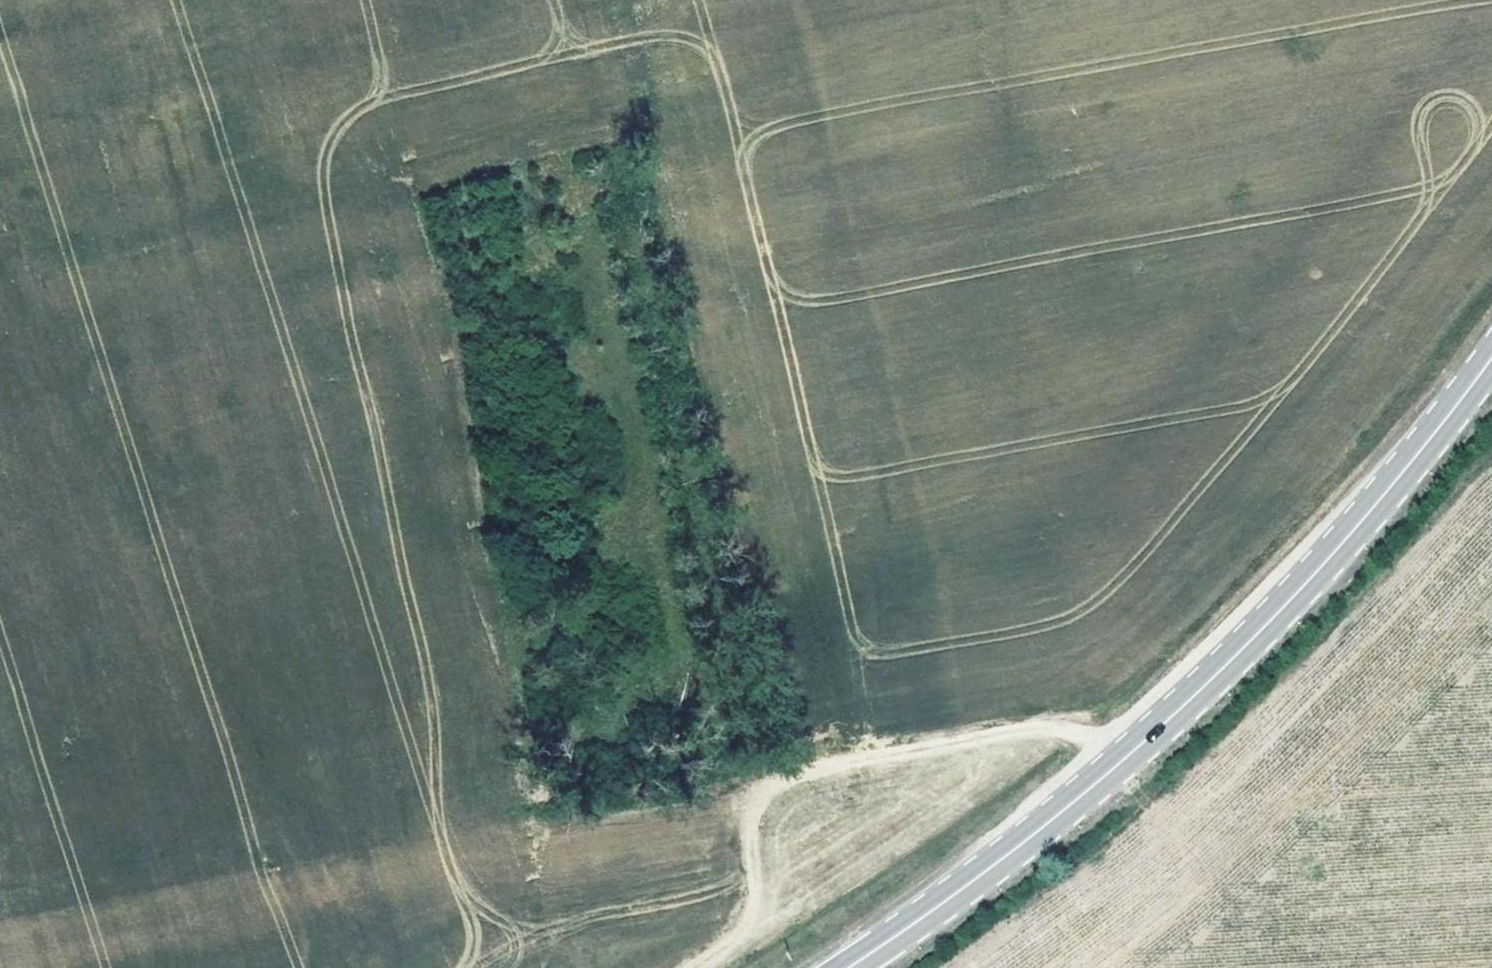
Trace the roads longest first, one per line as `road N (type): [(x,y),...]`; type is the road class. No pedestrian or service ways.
road 1 (secondary): [(1491,356),(1360,523),(1250,641),(1034,834),(849,967)]

